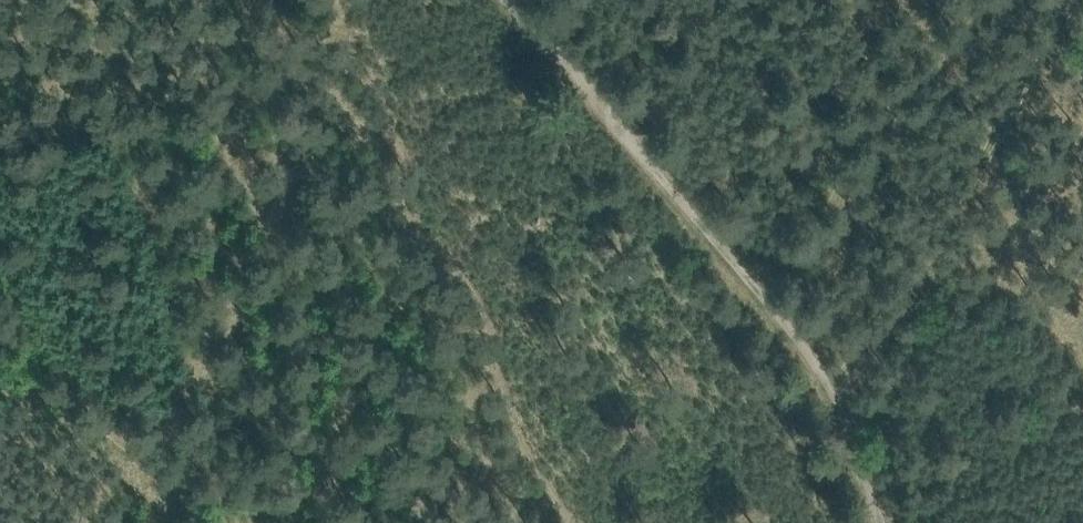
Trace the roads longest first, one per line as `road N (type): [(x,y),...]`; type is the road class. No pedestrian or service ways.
road 1 (track): [(1066,0),(843,386),(878,522)]
road 2 (track): [(519,0),(843,386)]

